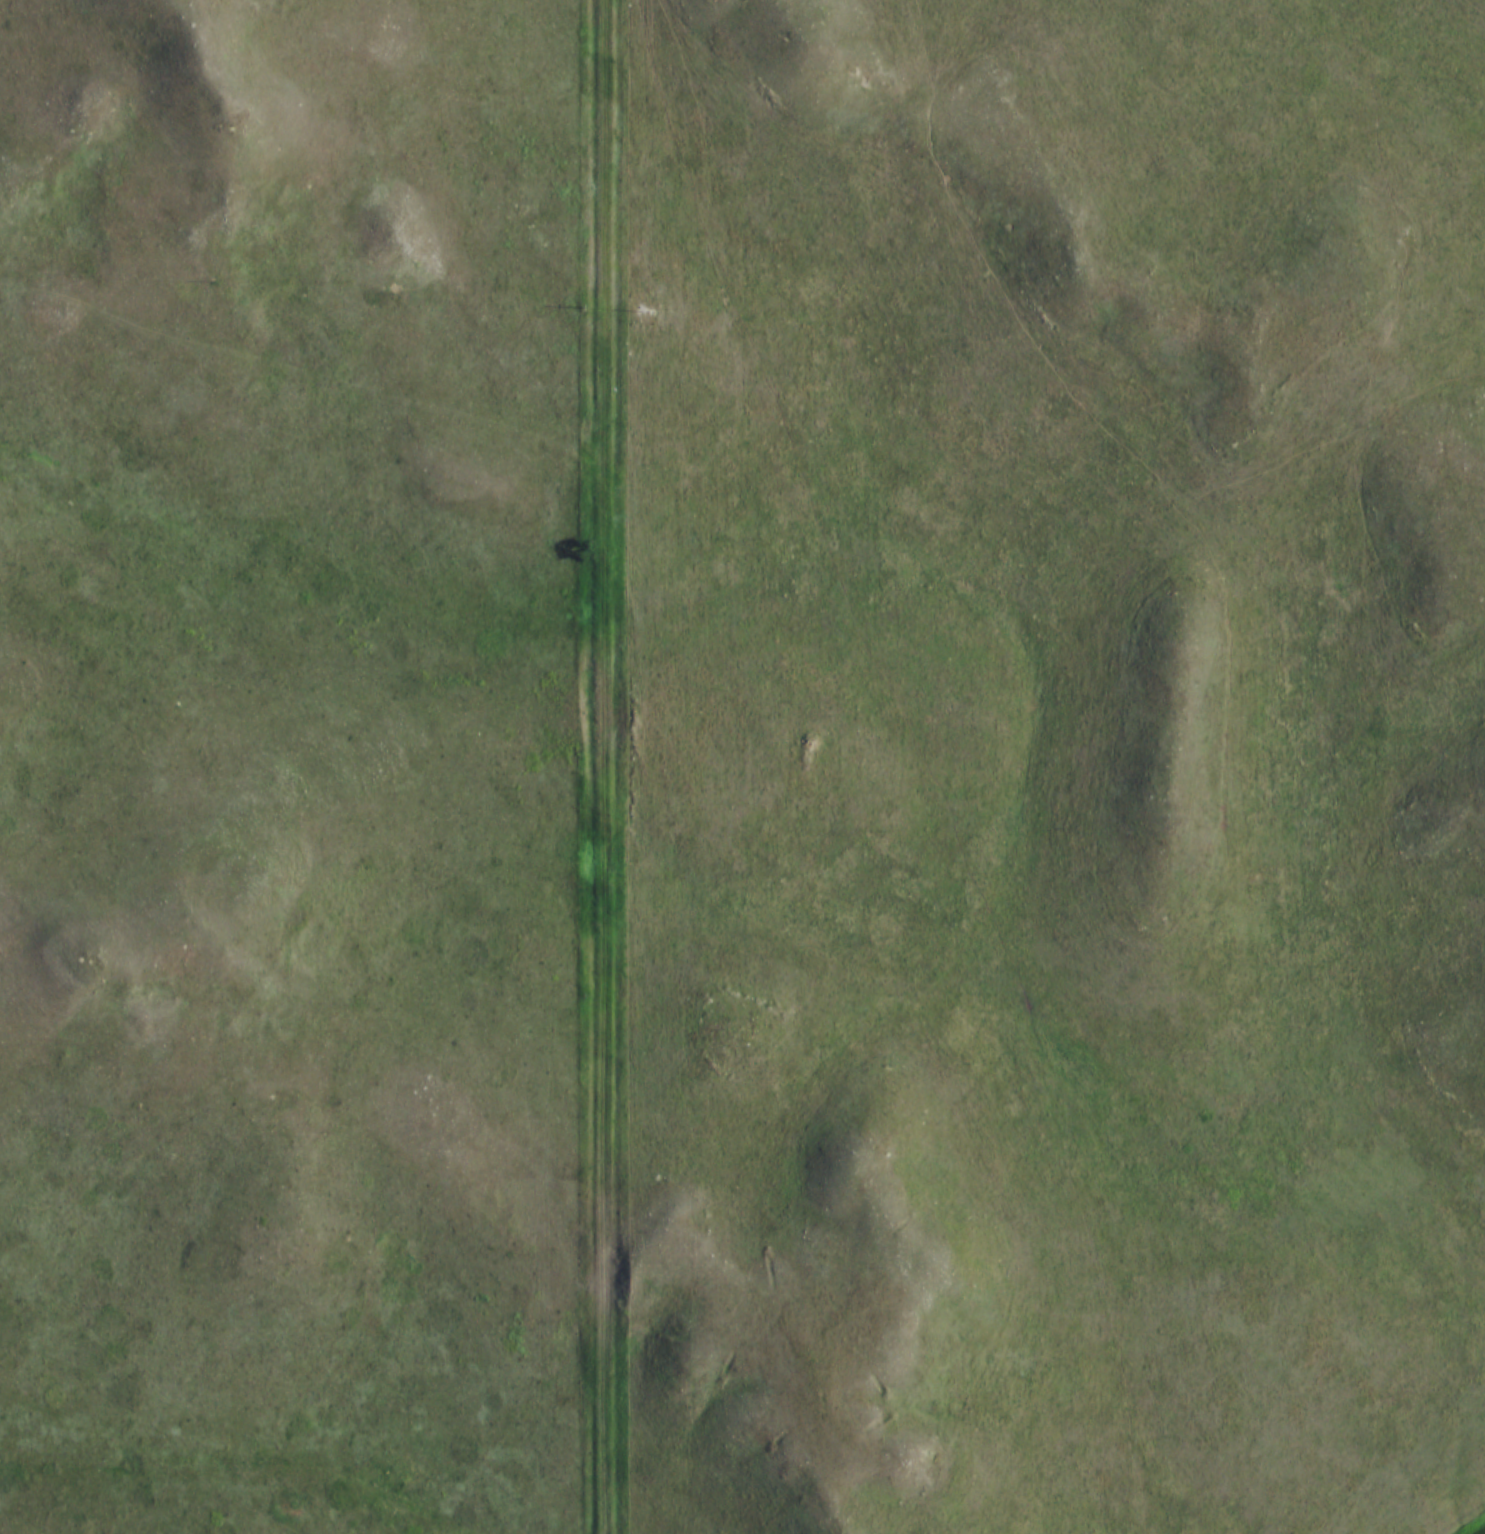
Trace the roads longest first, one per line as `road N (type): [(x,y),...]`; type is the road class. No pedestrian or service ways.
road 1 (track): [(610,1533),(608,0)]
road 2 (track): [(609,892),(1484,816)]

